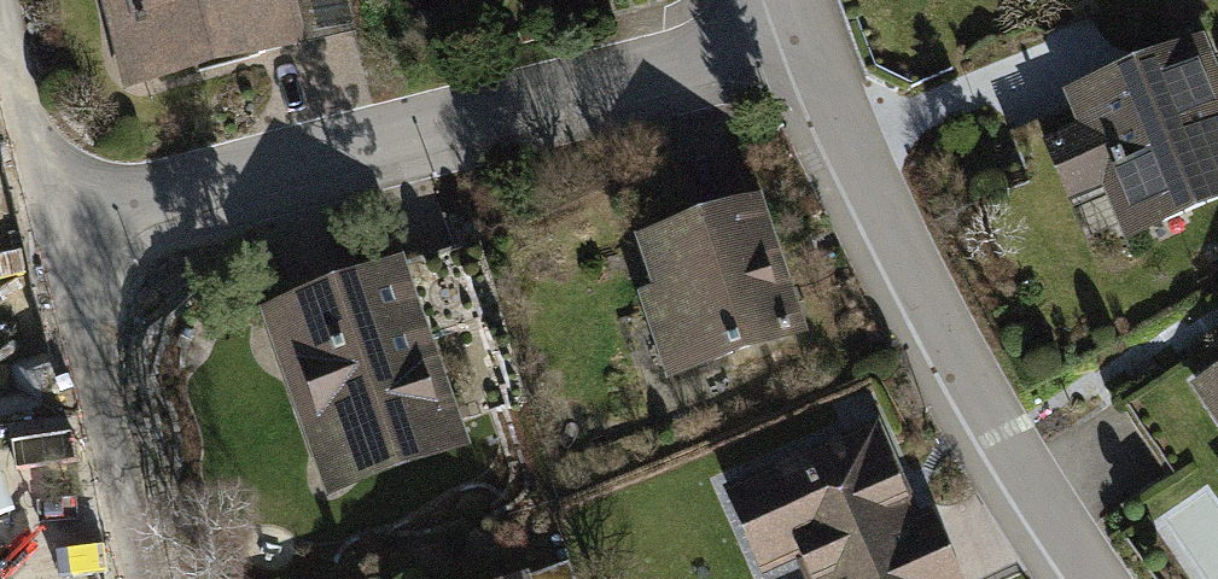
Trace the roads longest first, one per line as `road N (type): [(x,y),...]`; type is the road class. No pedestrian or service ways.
road 1 (residential): [(799,23),(57,214)]
road 2 (residential): [(799,23),(849,147),(924,295),(1003,437),(1097,578)]
road 3 (residential): [(57,214),(148,578)]
road 4 (residential): [(0,0),(57,214)]

